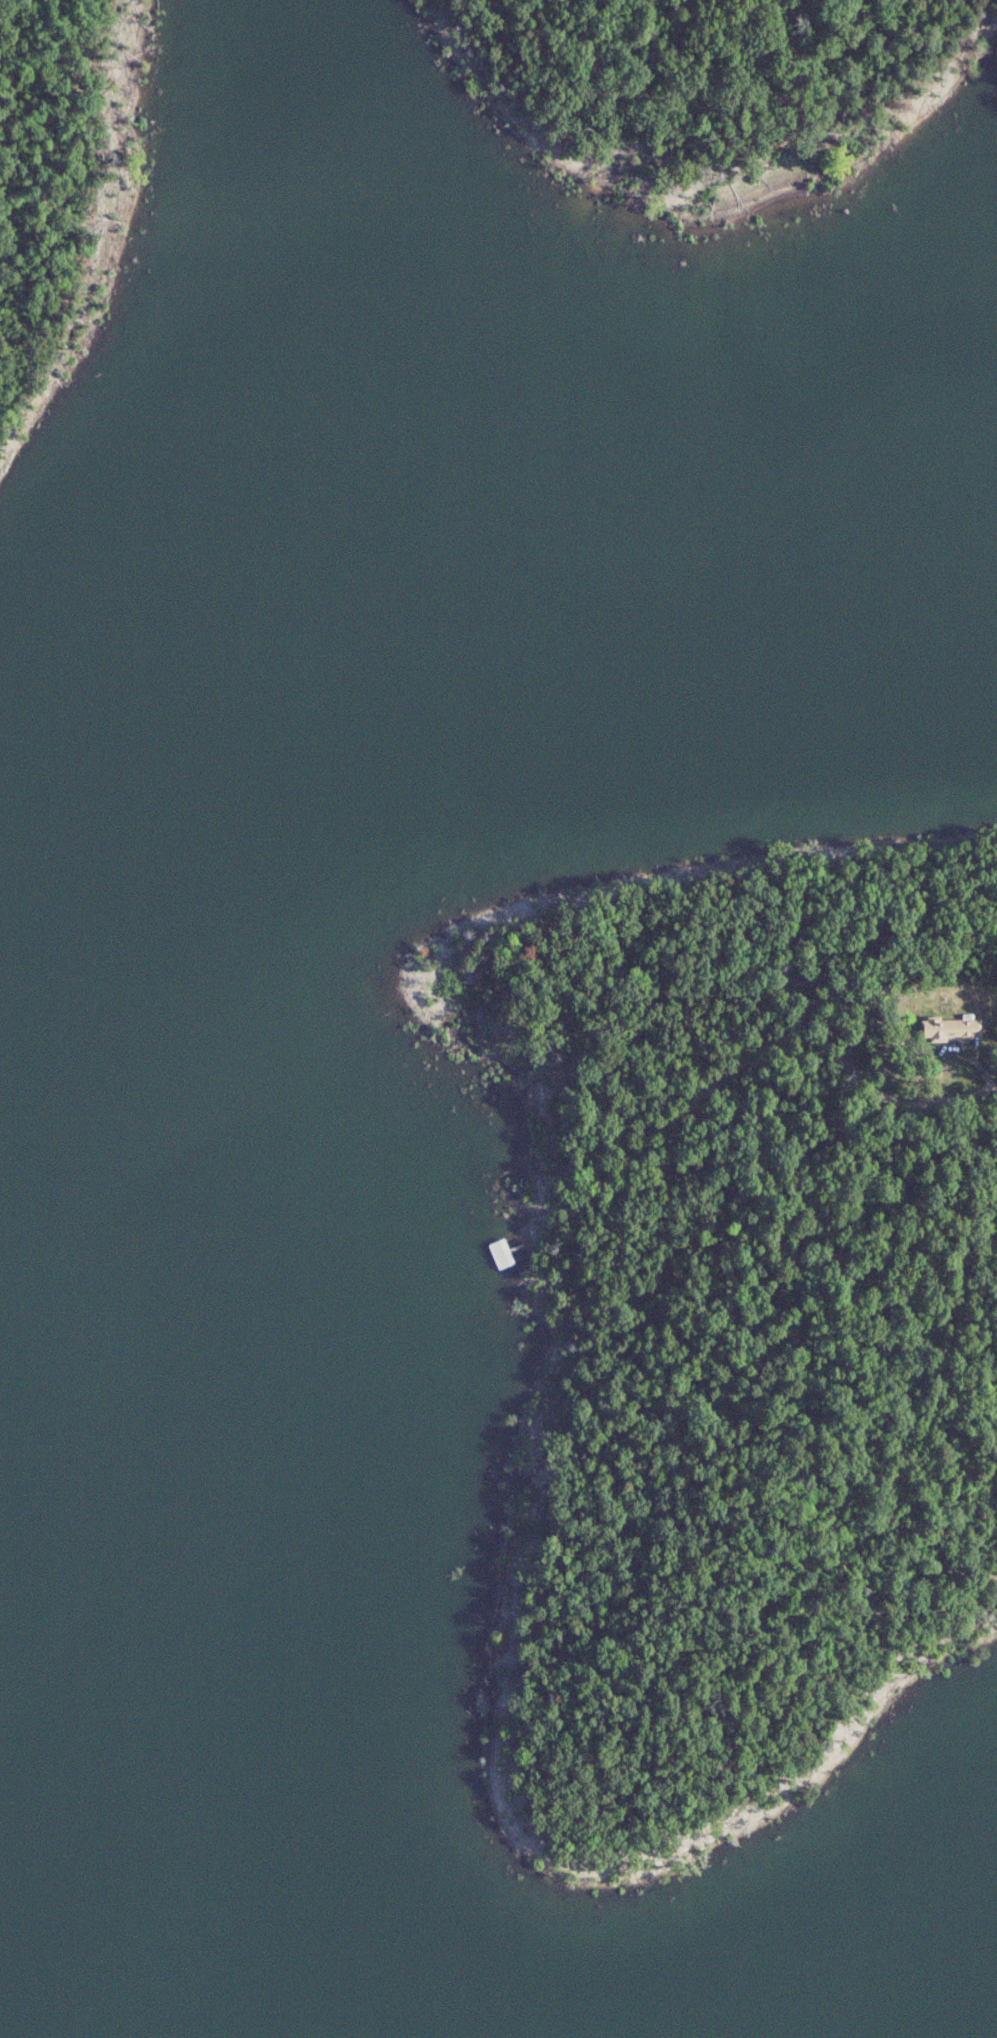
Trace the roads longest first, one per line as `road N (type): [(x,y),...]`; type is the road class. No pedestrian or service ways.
road 1 (residential): [(550,1208),(579,1198),(696,1092),(773,1038),(804,1035),(898,1102),(996,1087)]

